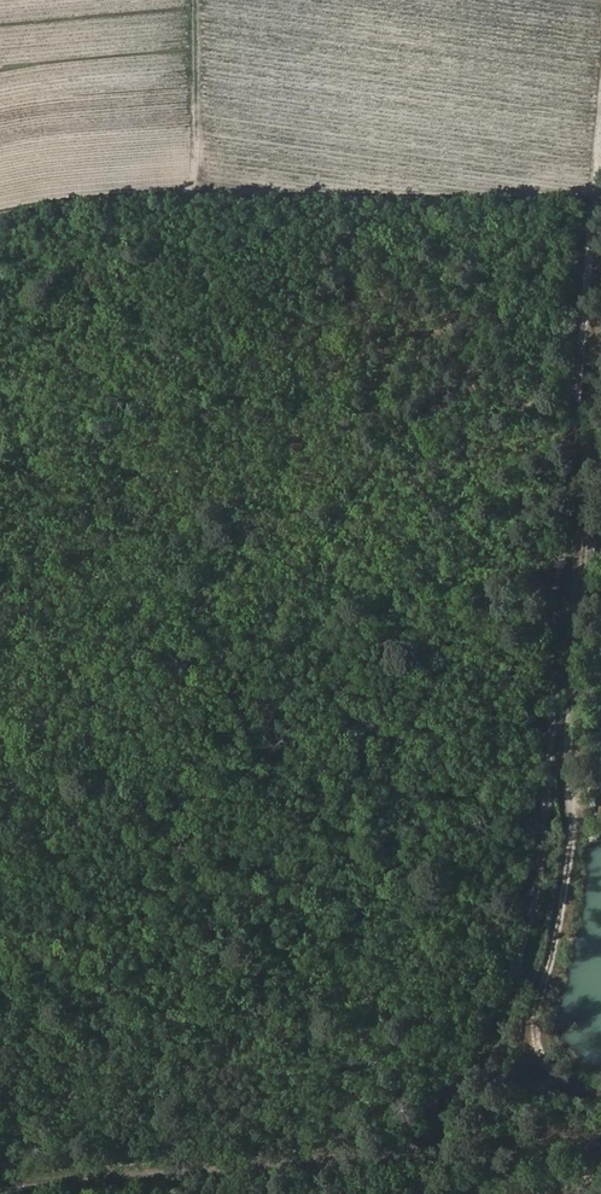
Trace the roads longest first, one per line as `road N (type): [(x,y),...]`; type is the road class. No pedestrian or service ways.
road 1 (track): [(600,127),(533,920),(425,1134),(407,1151),(400,1193)]
road 2 (track): [(593,194),(410,199),(286,184),(104,194),(0,210)]
road 3 (track): [(0,1189),(407,1151)]
road 4 (track): [(195,0),(195,189)]

